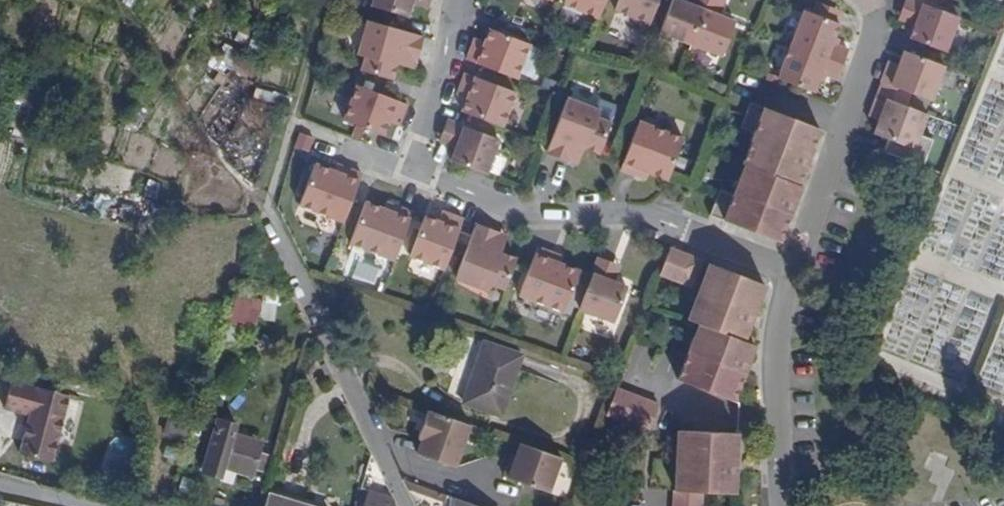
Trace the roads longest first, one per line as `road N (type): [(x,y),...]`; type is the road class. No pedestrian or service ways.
road 1 (residential): [(454,0),(406,169),(507,210),(653,216)]
road 2 (residential): [(866,0),(879,22),(787,276)]
road 3 (residential): [(405,505),(304,288)]
road 4 (residential): [(787,276),(778,342),(786,505)]
road 5 (residential): [(787,276),(653,216)]

